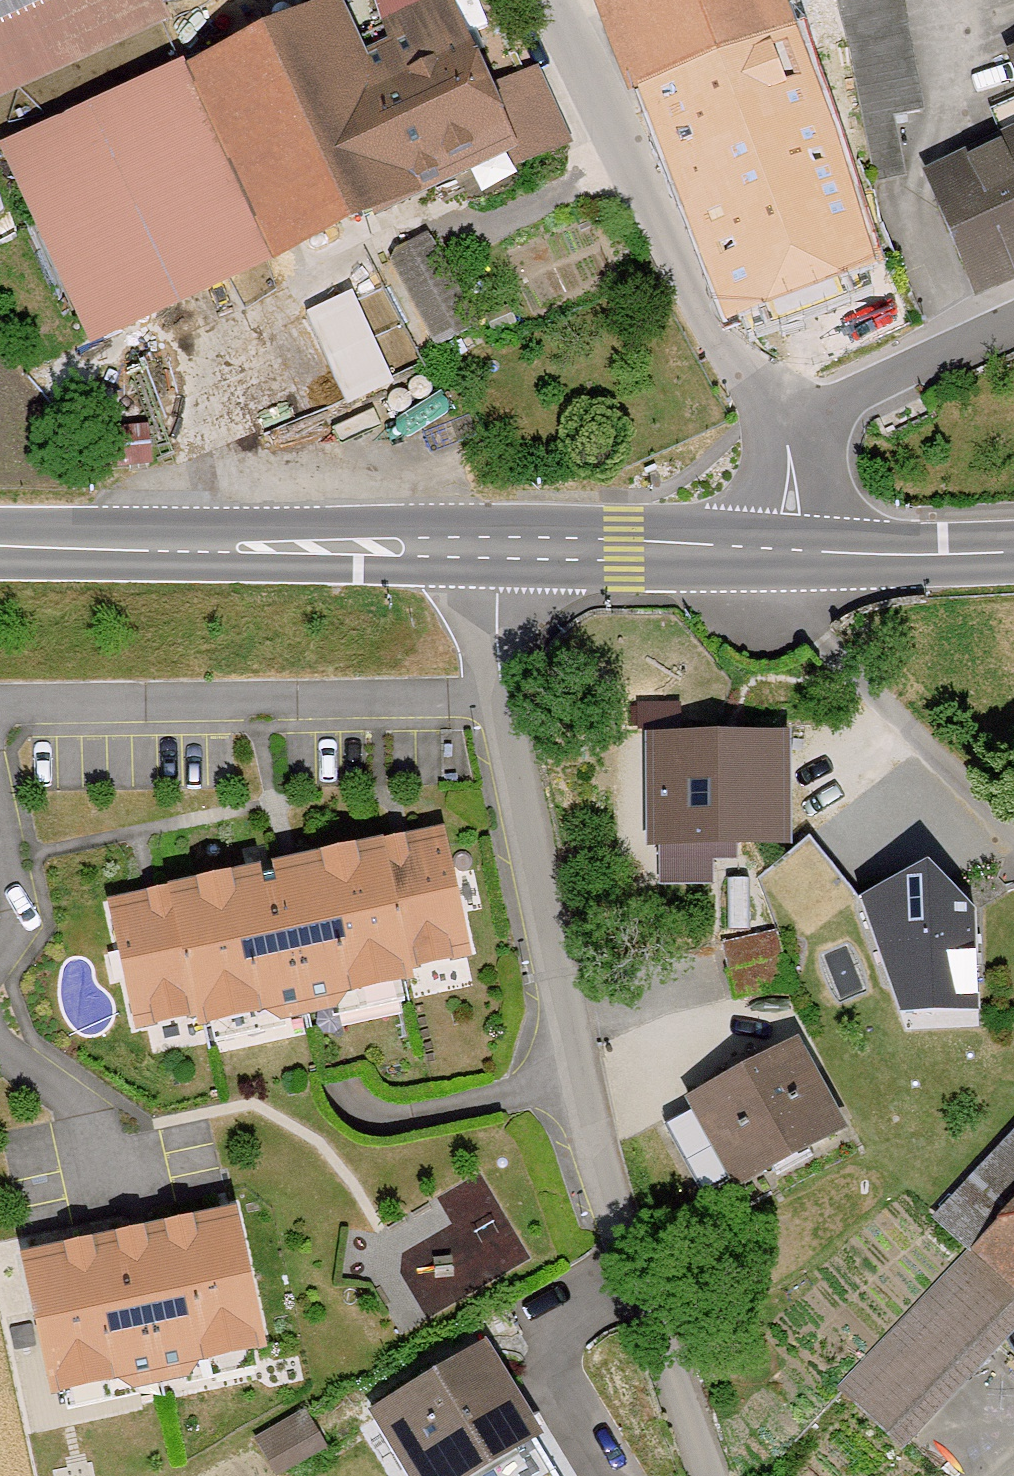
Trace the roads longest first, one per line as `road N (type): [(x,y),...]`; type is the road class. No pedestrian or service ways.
road 1 (unclassified): [(481,547),(582,1097),(666,1369),(717,1475)]
road 2 (unclassified): [(803,431),(587,54),(544,0)]
road 3 (primary): [(0,543),(481,547)]
road 4 (primary): [(716,550),(1013,550)]
road 5 (primary): [(481,547),(716,550)]
road 6 (residential): [(1013,328),(803,431)]
road 7 (residential): [(803,431),(716,550)]

